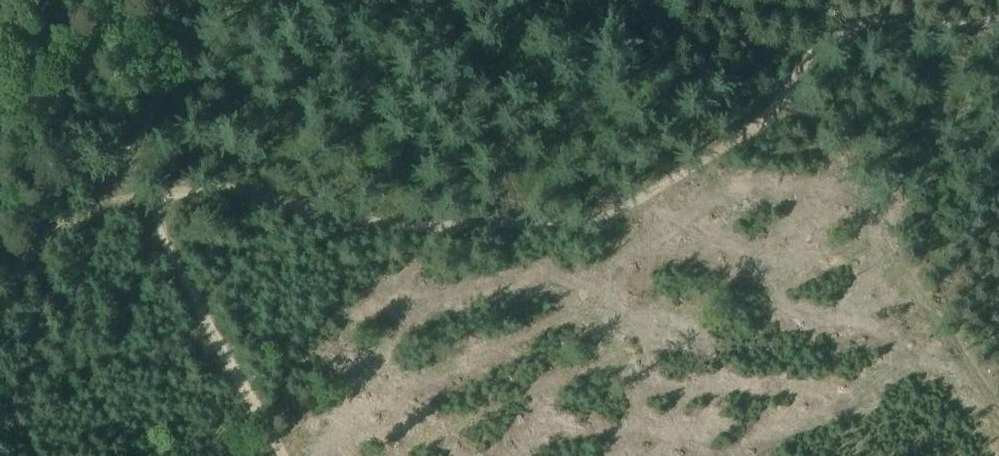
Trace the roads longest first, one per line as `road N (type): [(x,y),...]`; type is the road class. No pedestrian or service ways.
road 1 (track): [(998,21),(851,30),(800,70),(734,143),(577,224),(432,232),(352,222),(241,192),(185,195),(66,224),(0,291)]
road 2 (track): [(788,88),(998,406)]
road 3 (track): [(275,455),(117,167)]
road 4 (track): [(0,209),(32,191),(117,167),(145,129),(179,49),(224,0)]

